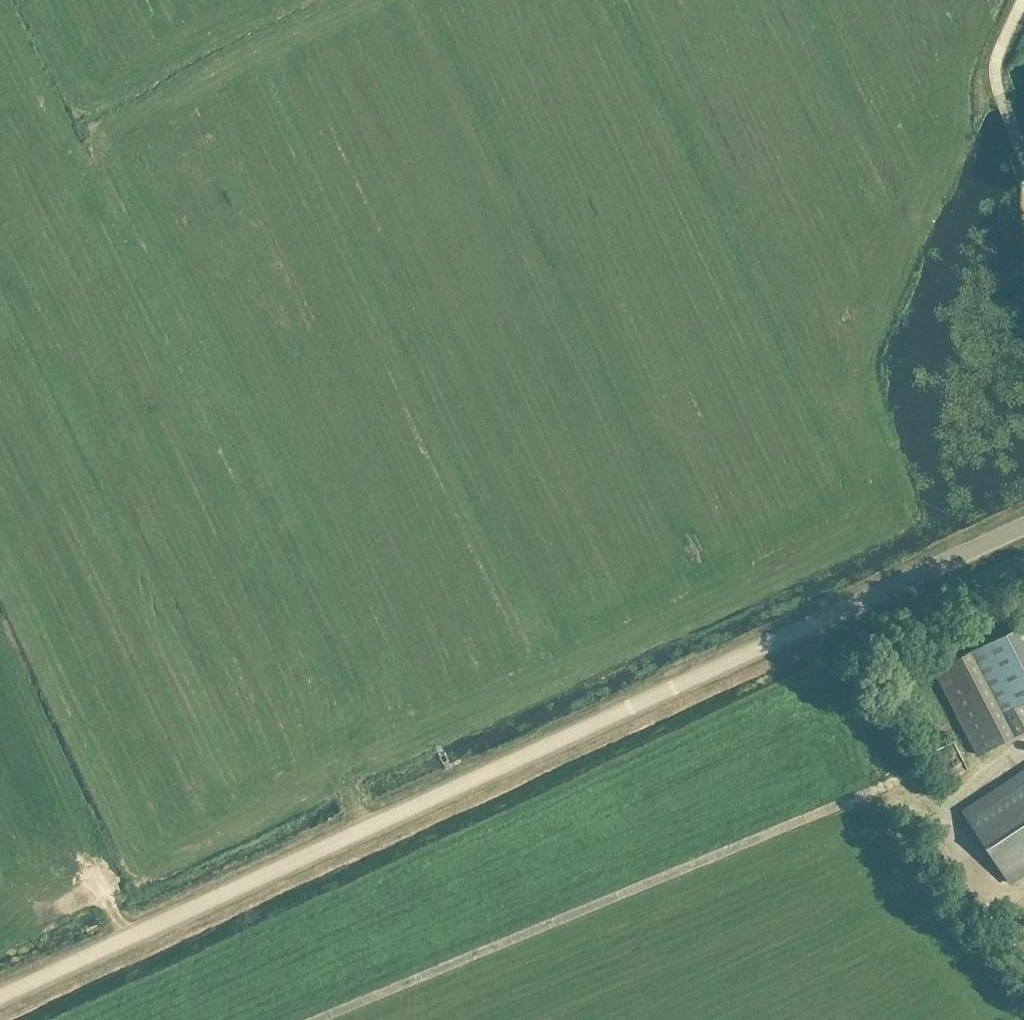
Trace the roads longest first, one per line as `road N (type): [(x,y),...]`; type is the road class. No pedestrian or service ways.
road 1 (unclassified): [(0,996),(691,669),(1023,524)]

